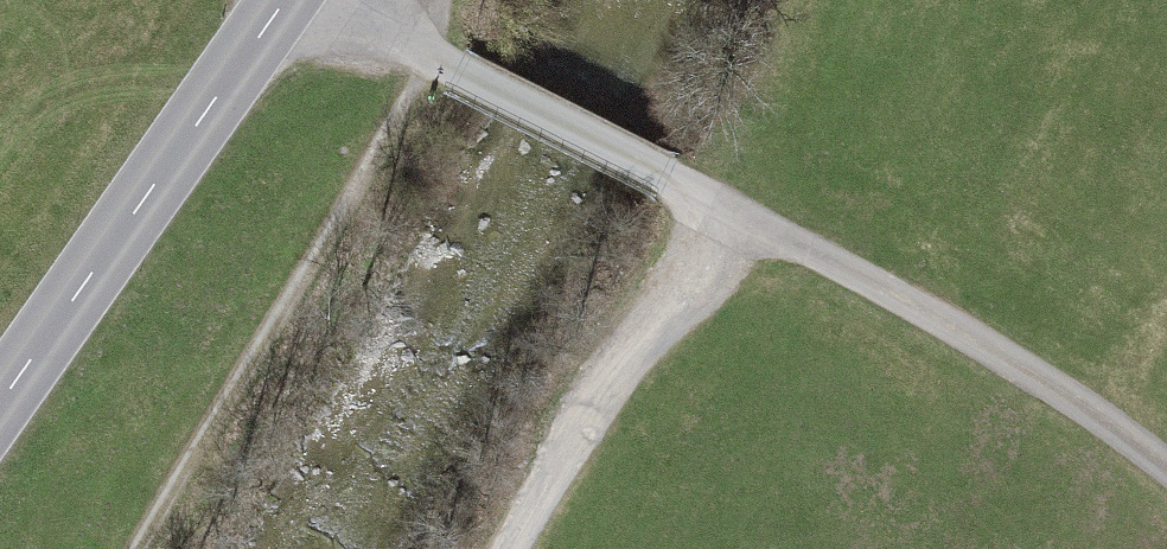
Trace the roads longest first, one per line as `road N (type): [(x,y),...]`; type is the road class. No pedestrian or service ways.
road 1 (secondary): [(284,0),(0,401)]
road 2 (track): [(517,548),(751,225)]
road 3 (track): [(751,225),(423,64)]

